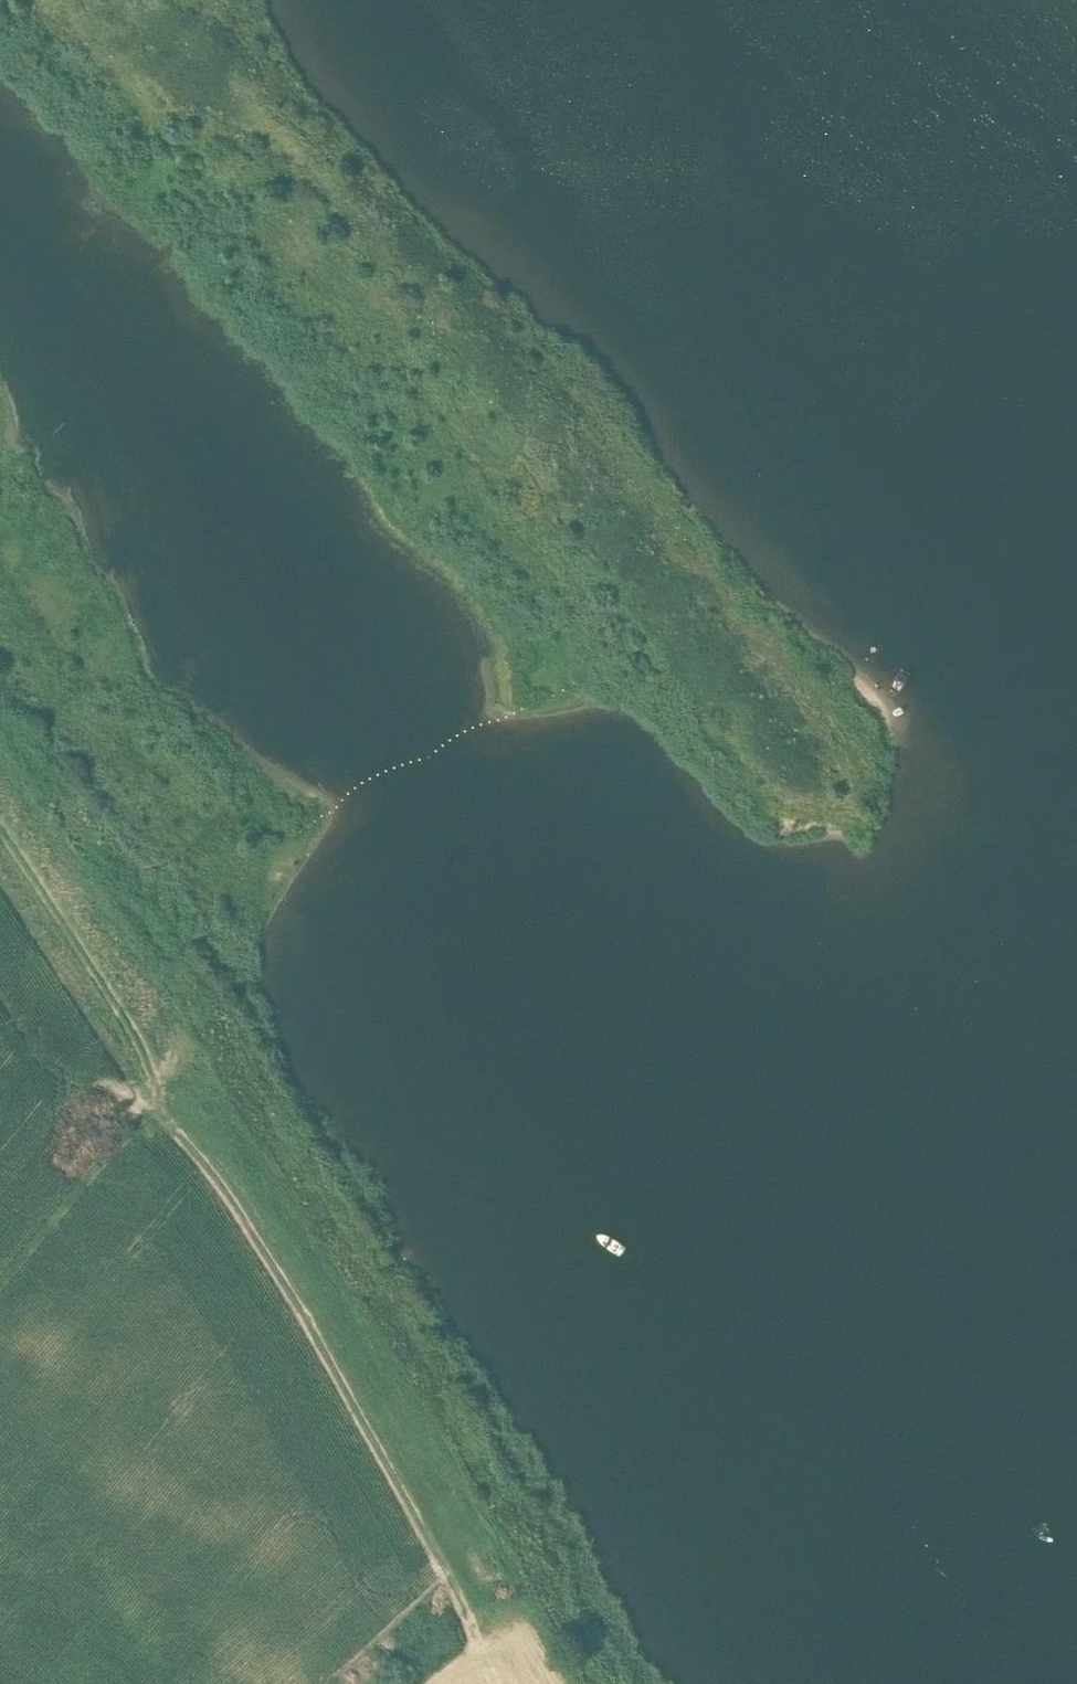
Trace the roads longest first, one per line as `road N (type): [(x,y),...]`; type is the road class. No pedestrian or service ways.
road 1 (track): [(507,1683),(427,1534),(184,1129)]

